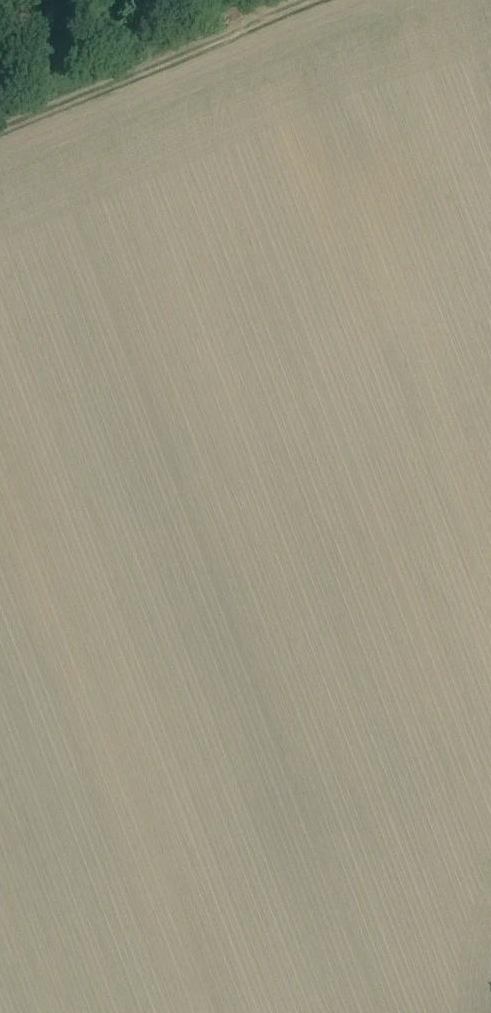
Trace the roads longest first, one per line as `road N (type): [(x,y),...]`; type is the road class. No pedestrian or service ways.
road 1 (track): [(309,0),(0,126)]

